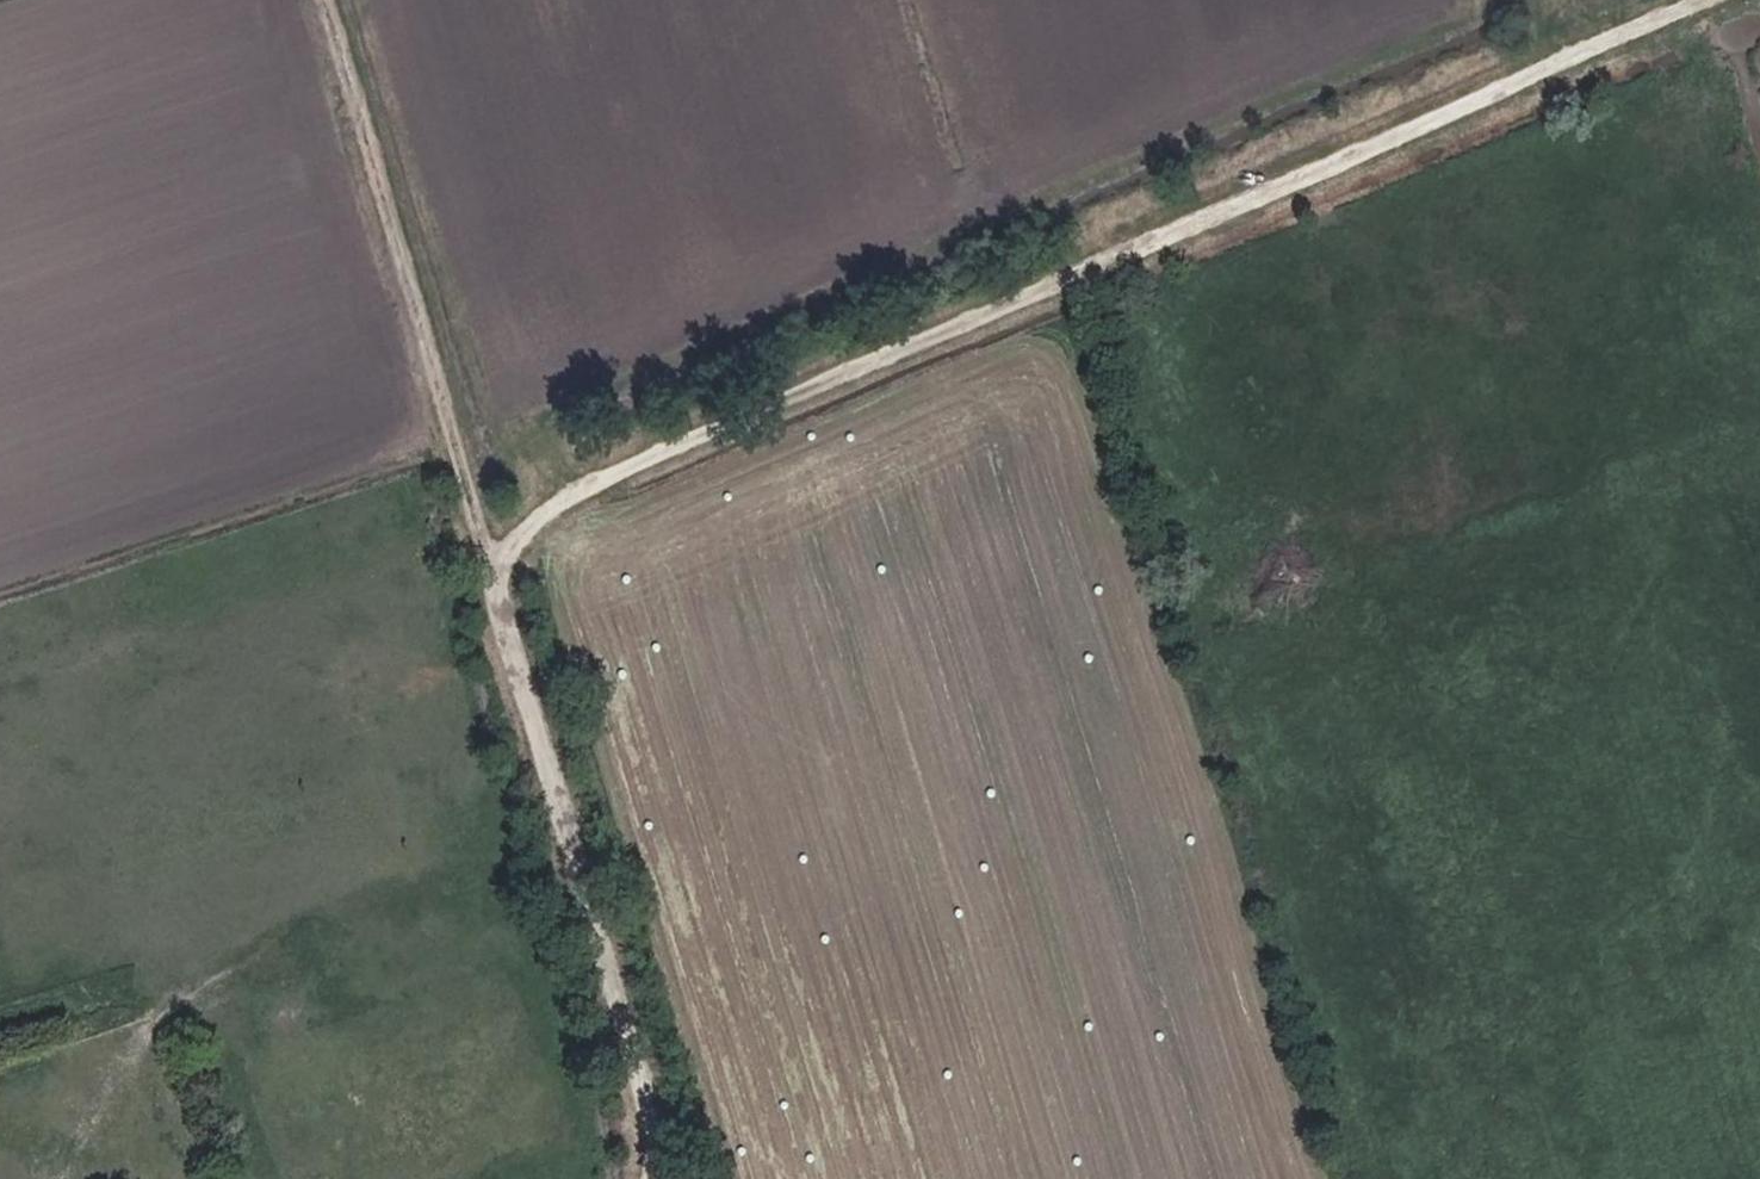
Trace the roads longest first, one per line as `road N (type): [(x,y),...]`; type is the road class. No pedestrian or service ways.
road 1 (track): [(655,1178),(640,1070),(487,569)]

